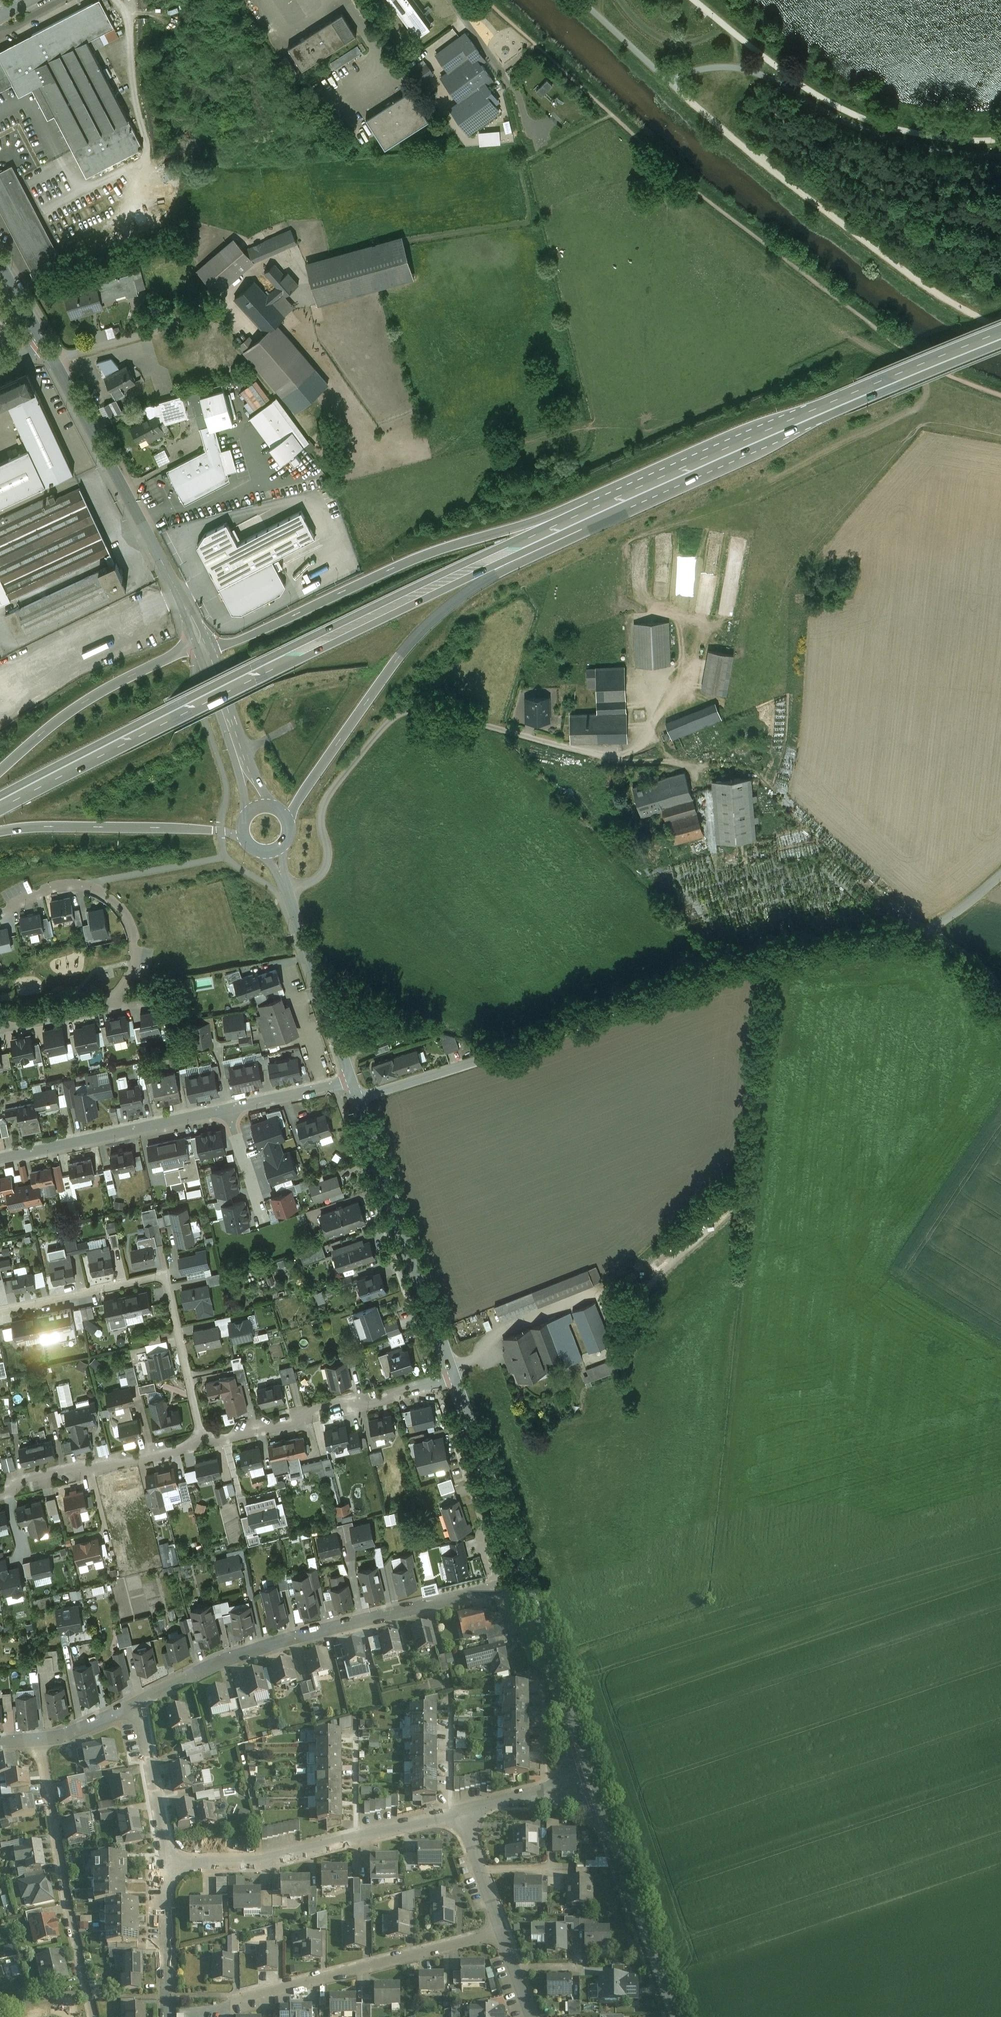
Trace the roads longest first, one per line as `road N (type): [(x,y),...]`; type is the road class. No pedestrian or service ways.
road 1 (trunk): [(605,498),(0,793)]
road 2 (trunk): [(0,807),(593,520)]
road 3 (unclassified): [(930,931),(709,970),(573,1029),(358,1100)]
road 4 (trunk): [(593,520),(1000,341)]
road 5 (trunk): [(289,822),(419,631),(465,590),(593,520)]
road 6 (trunk): [(1000,330),(605,498)]
road 7 (trunk): [(605,498),(432,550),(207,654)]
road 8 (tertiary): [(594,1784),(457,1378)]
road 9 (residential): [(136,1705),(264,1646),(503,1586)]
road 10 (track): [(921,932),(747,771),(615,756)]
road 11 (residential): [(0,913),(55,884),(91,885),(120,908),(136,951),(111,1002),(0,1028)]
road 12 (tertiary): [(202,643),(46,345)]
road 13 (residential): [(0,1311),(166,1280),(204,1440)]
road 14 (residential): [(165,1861),(267,1859),(462,1811)]
road 15 (tertiary): [(457,1378),(358,1100)]
road 16 (residential): [(38,1740),(92,2016)]
road 17 (residential): [(502,1932),(238,2000)]
road 18 (residential): [(457,1378),(204,1440)]
road 19 (tertiary): [(675,2016),(594,1784)]
road 20 (trunk): [(0,831),(90,825),(244,839)]
road 21 (tertiary): [(352,1083),(275,851)]
road 22 (trunk): [(202,643),(71,712),(0,769)]
road 23 (residential): [(0,1158),(231,1110)]
road 24 (residential): [(204,1440),(0,1491)]
road 25 (residential): [(165,1861),(136,1705)]
road 26 (residential): [(167,2016),(165,1861)]
road 27 (residential): [(462,1811),(594,1784)]
road 28 (residential): [(462,1811),(502,1932)]
road 29 (residential): [(231,1110),(352,1083)]
road 30 (tertiary): [(245,772),(207,654)]

